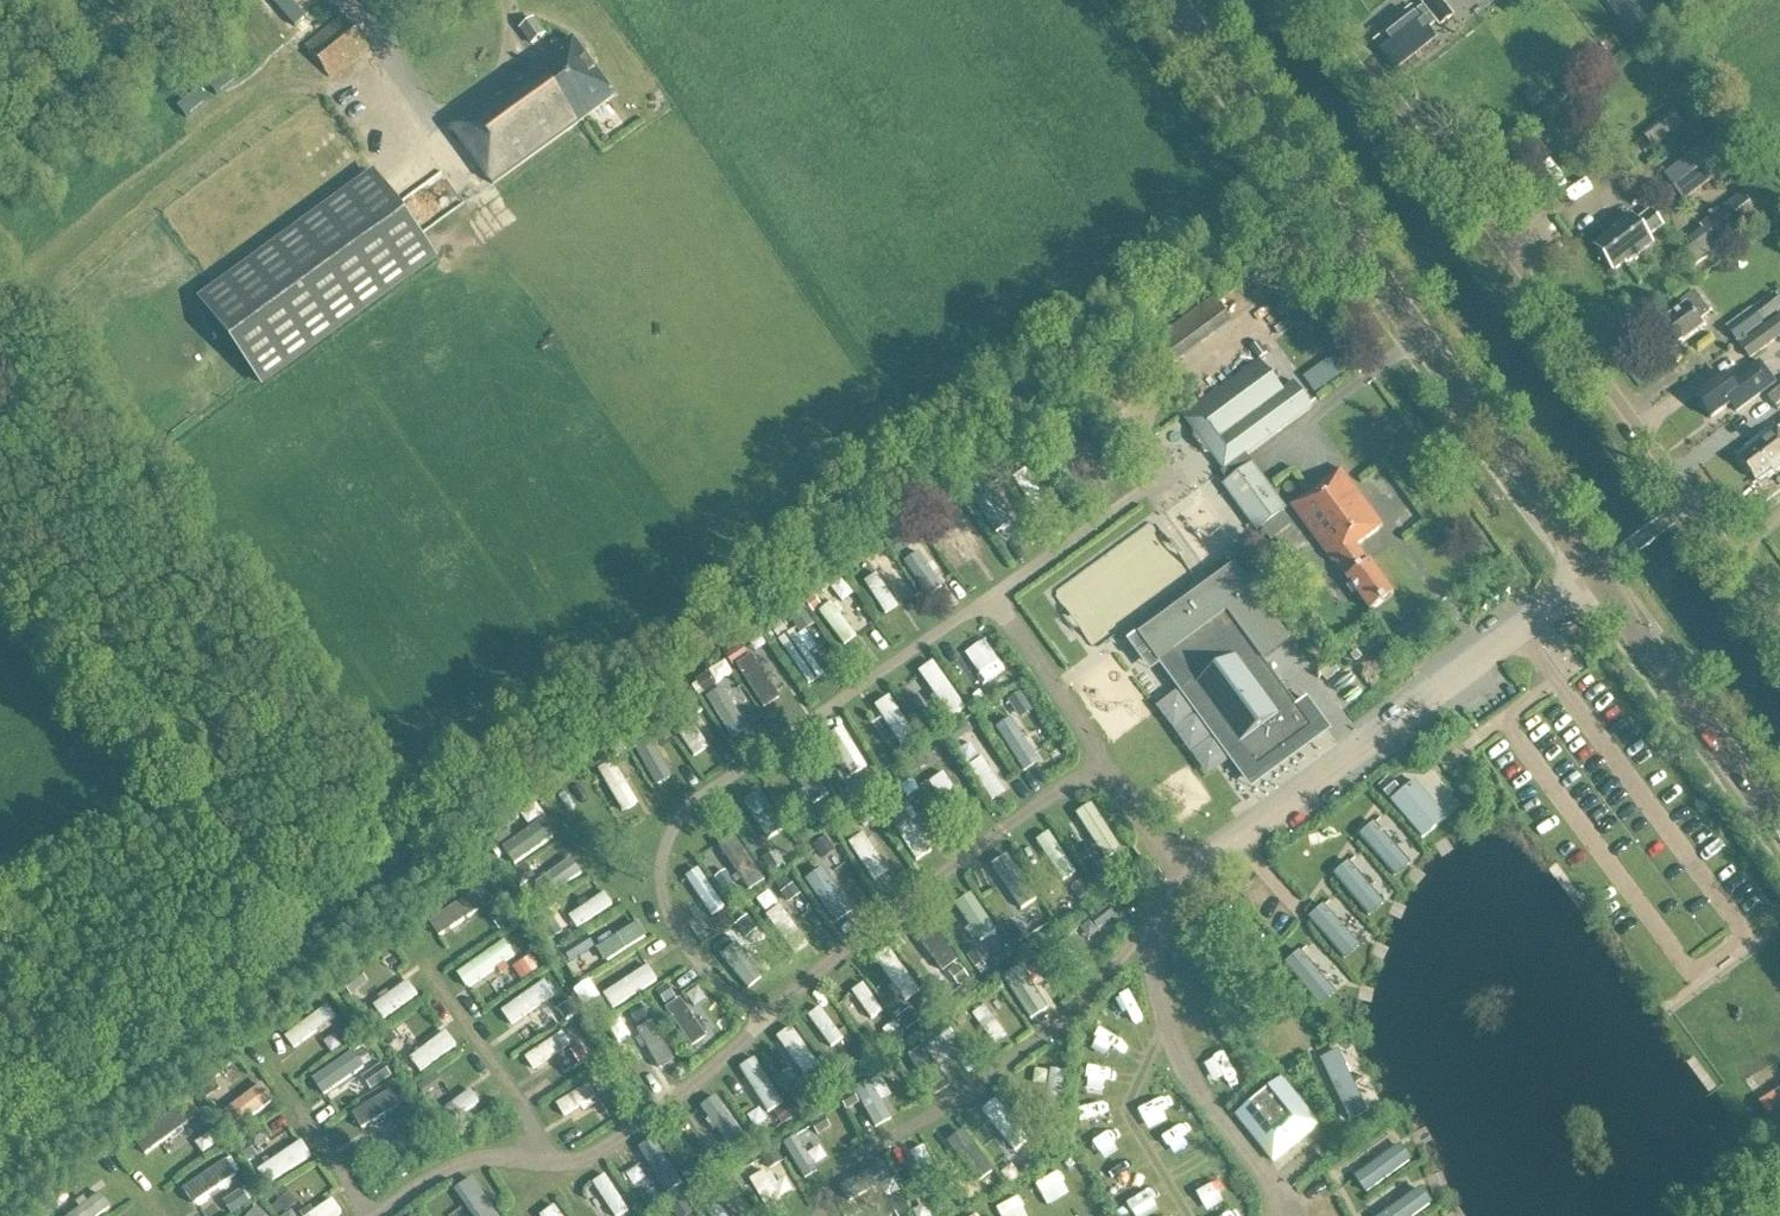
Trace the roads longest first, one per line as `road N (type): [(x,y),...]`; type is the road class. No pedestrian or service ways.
road 1 (secondary): [(1779,822),(1174,0)]
road 2 (track): [(1168,395),(1140,424),(1172,480),(991,596),(717,791),(670,852),(659,889),(679,945),(736,1004),(762,1017)]
road 3 (track): [(1097,763),(775,1000),(749,1035),(589,1165),(471,1163),(381,1215)]
road 4 (residential): [(1779,623),(1315,0)]
road 5 (track): [(991,596),(1176,878),(1150,990),(1211,1115),(1279,1209),(1270,1215)]
road 6 (track): [(1176,878),(1146,909),(1118,964),(1066,1017),(846,1182),(830,1215)]
road 7 (track): [(557,1162),(426,973)]
road 8 (track): [(371,1215),(293,1102)]

